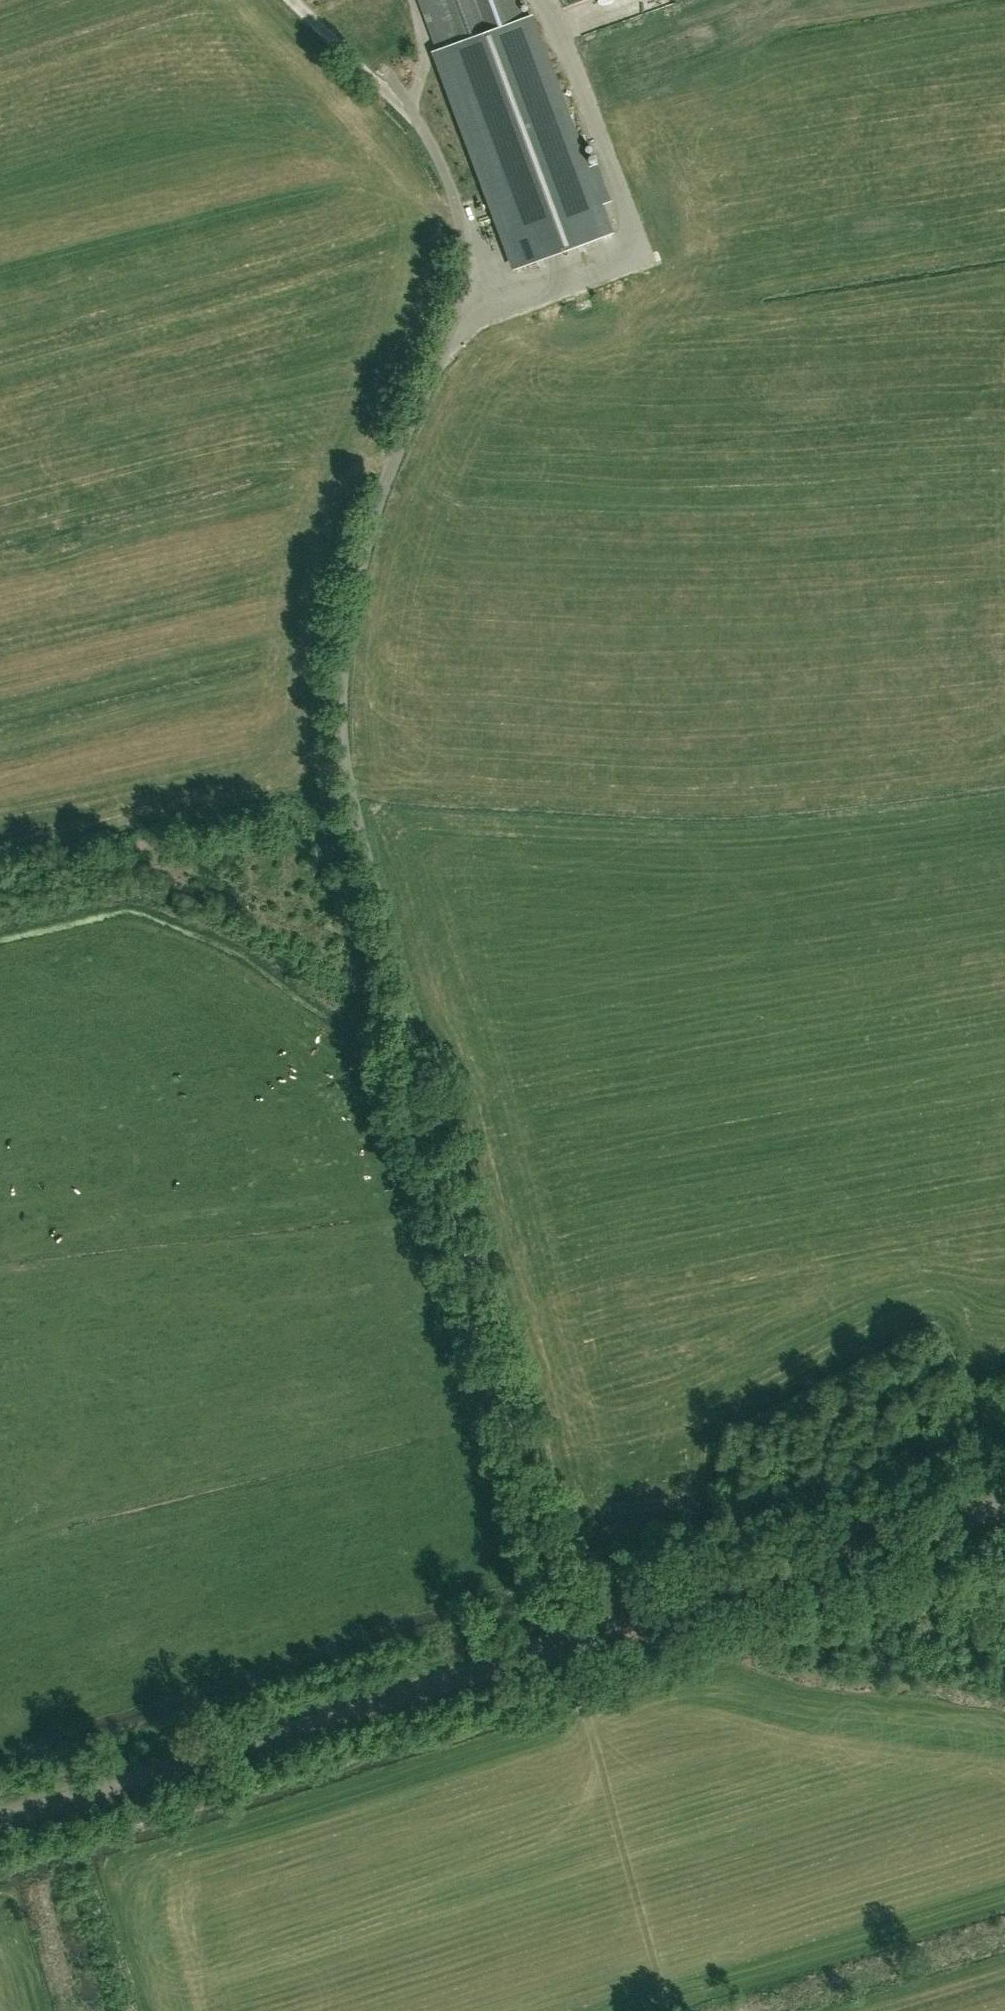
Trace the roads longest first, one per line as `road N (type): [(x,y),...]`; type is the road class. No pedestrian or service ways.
road 1 (residential): [(570,1641),(332,729),(348,577),(372,491),(456,319),(465,245),(461,197),(439,152),(402,108),(289,0)]
road 2 (residential): [(0,1820),(570,1641)]
road 3 (residential): [(570,1641),(1004,1507)]

